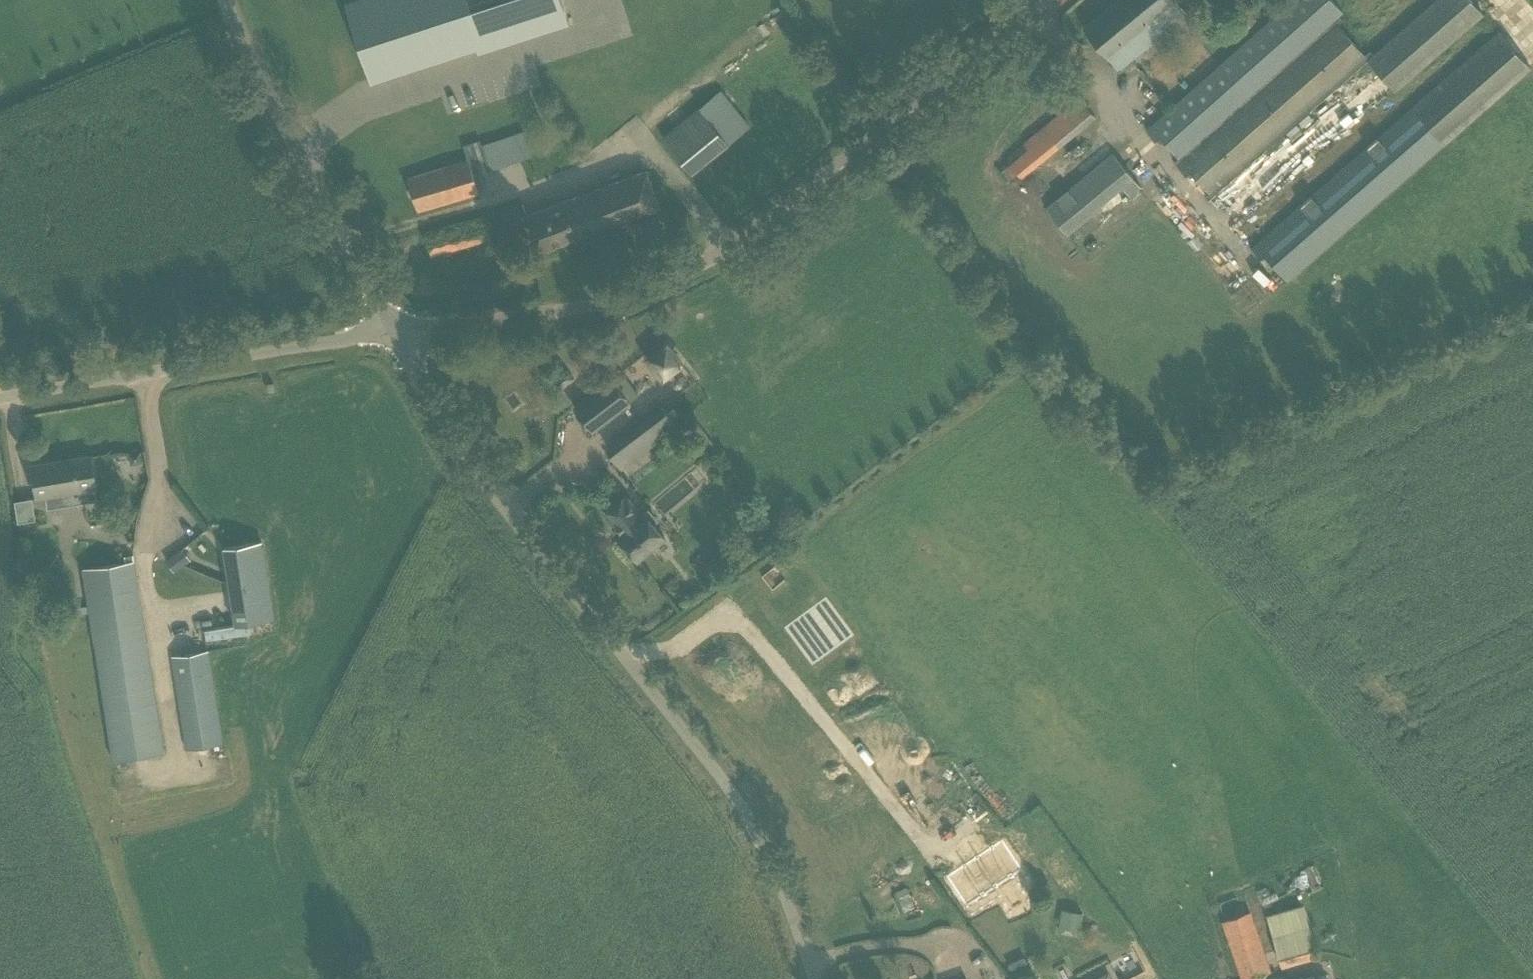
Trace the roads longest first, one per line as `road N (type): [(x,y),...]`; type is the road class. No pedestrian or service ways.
road 1 (unclassified): [(815,978),(745,809),(485,485),(395,331)]
road 2 (unclassified): [(395,331),(617,297),(683,274),(732,248),(1037,0)]
road 3 (unclassified): [(0,396),(395,331)]
road 4 (unclassified): [(395,331),(313,192),(224,0)]

